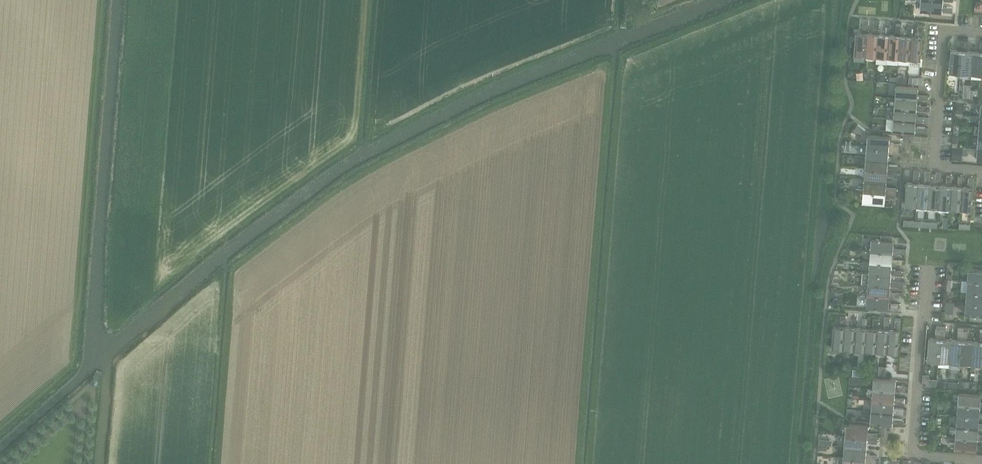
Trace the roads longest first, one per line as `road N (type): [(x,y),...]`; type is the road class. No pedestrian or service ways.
road 1 (residential): [(981,460),(912,455),(929,267)]
road 2 (residential): [(981,170),(935,167),(945,31),(981,34)]

